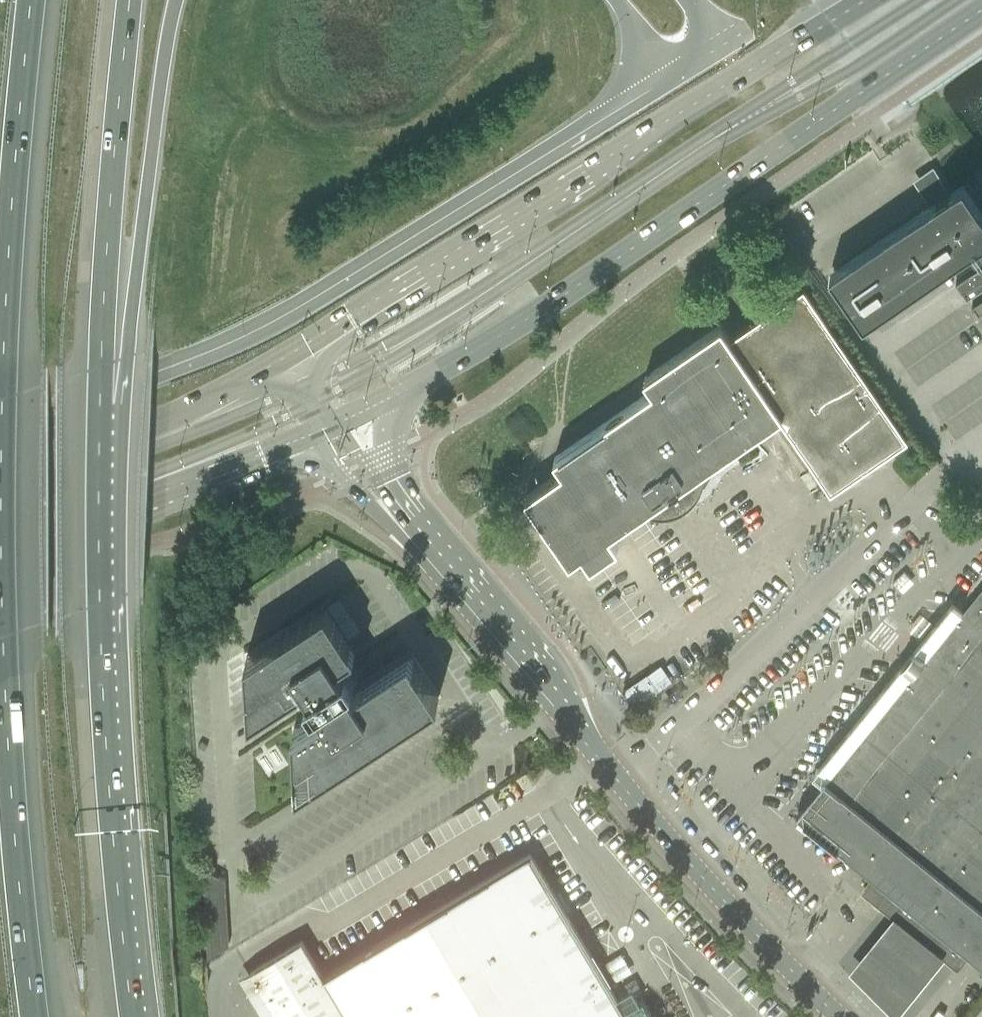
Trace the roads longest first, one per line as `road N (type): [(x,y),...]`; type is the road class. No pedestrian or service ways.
road 1 (motorway): [(34,1016),(2,636),(7,265),(32,0)]
road 2 (trunk): [(0,433),(265,327),(666,79)]
road 3 (secondary): [(353,426),(551,306),(981,9)]
road 4 (tertiary): [(839,1016),(428,552)]
road 5 (trunk): [(131,1016),(104,734),(99,398)]
road 6 (secondary): [(864,0),(370,311)]
road 7 (trunk): [(99,398),(126,351),(176,0)]
road 8 (trunk): [(99,398),(131,0)]
road 9 (secondary): [(0,562),(317,440)]
road 10 (secondary): [(239,386),(157,427),(0,487)]
road 11 (tertiary): [(317,440),(357,495),(428,552)]
road 12 (secondary): [(370,311),(239,386)]
road 13 (tertiary): [(428,552),(353,426)]

